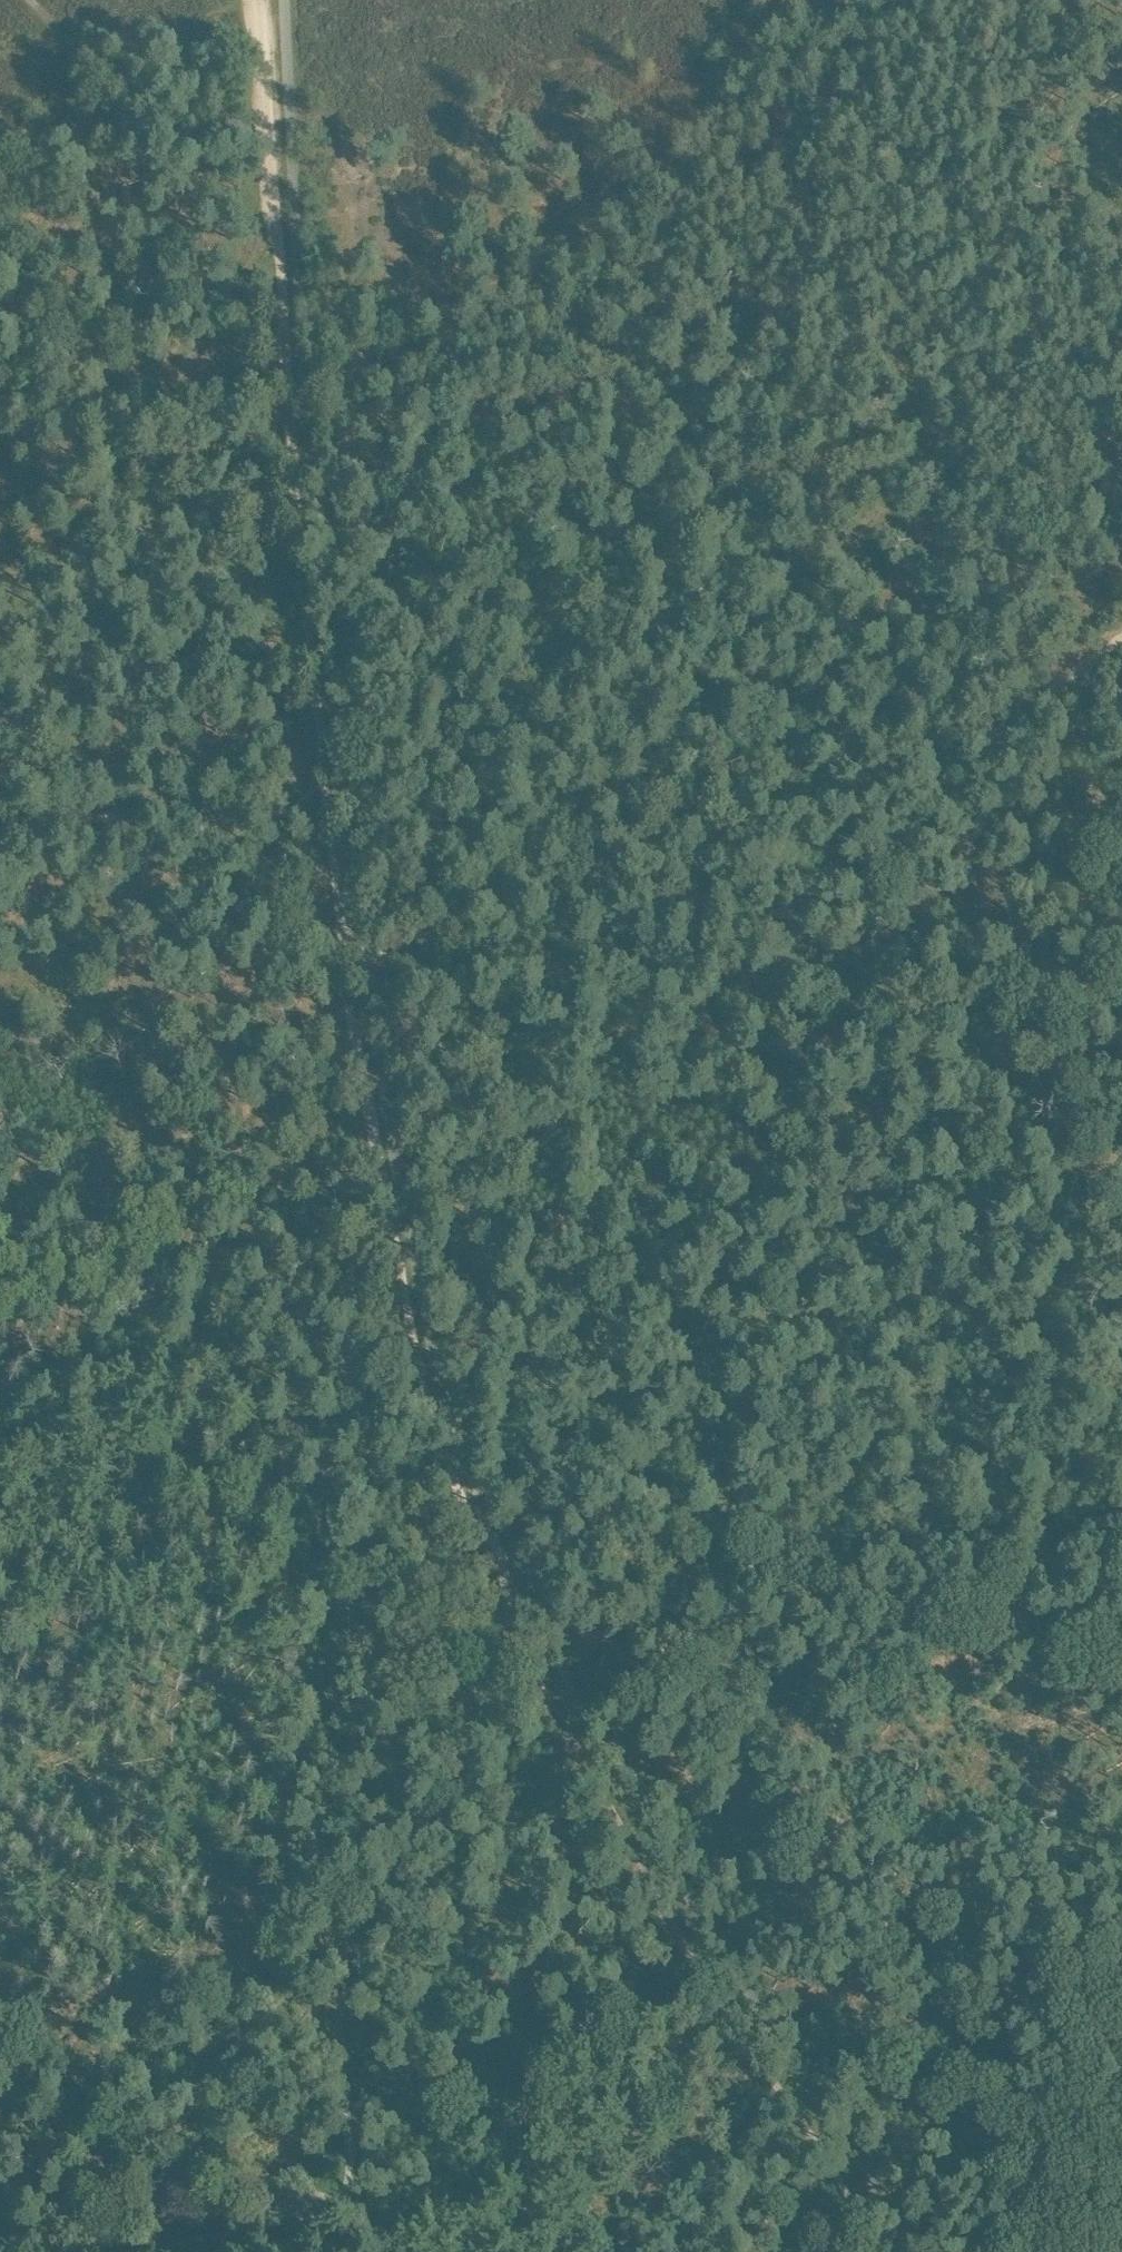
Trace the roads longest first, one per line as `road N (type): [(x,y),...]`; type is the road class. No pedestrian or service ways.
road 1 (track): [(897,2251),(827,2112),(670,1874),(533,1632),(466,1472),(380,1193),(269,0)]
road 2 (track): [(356,2194),(36,2251)]

